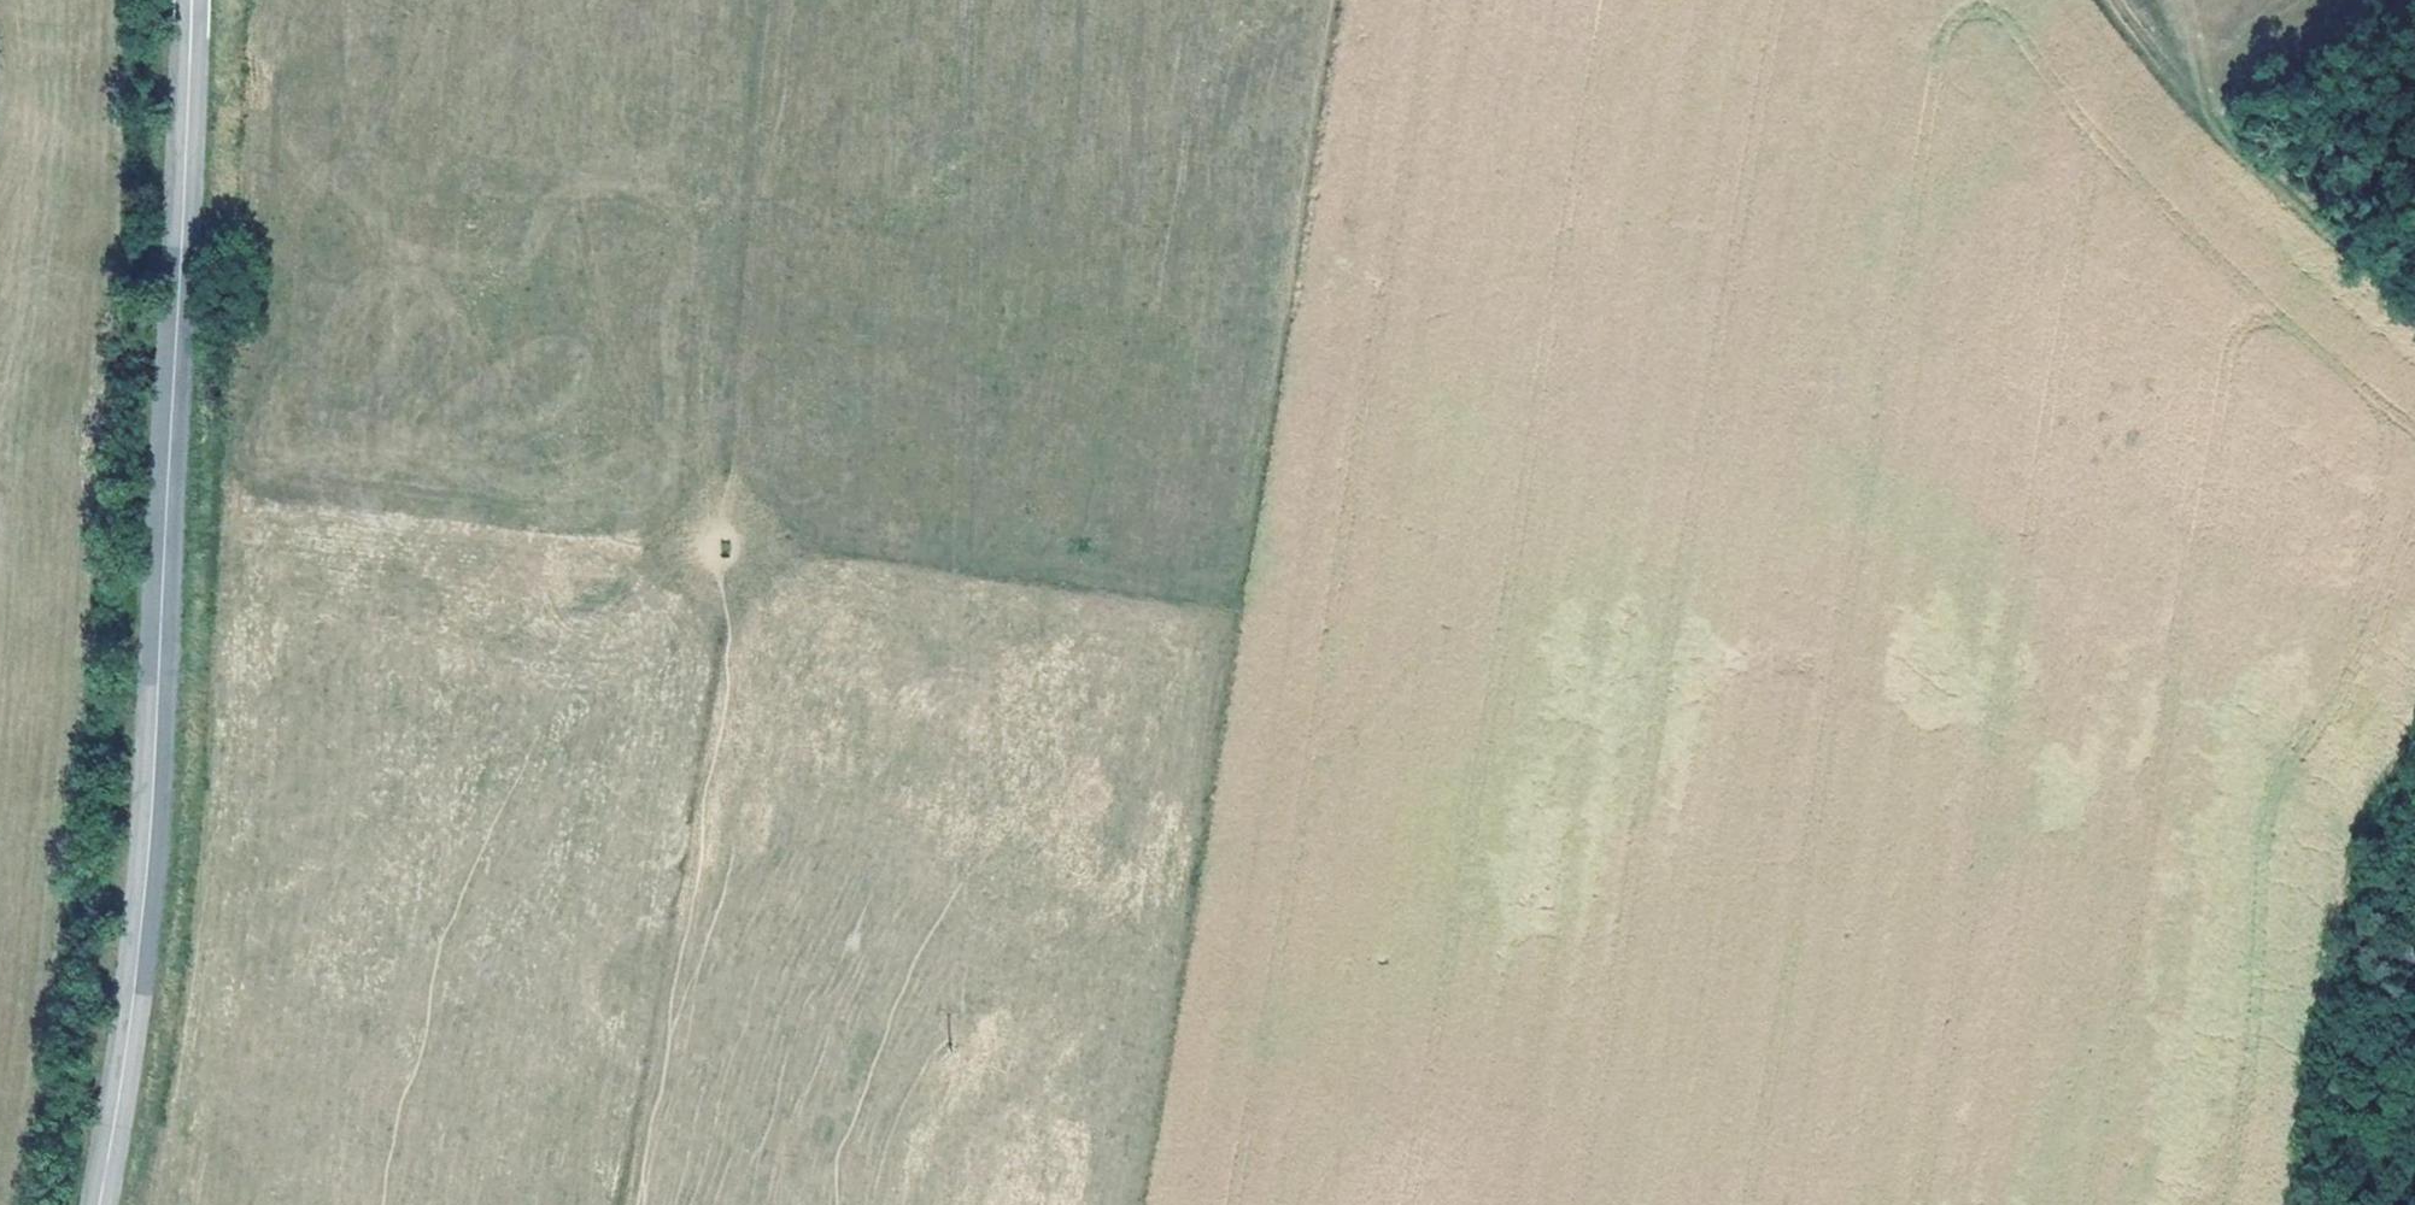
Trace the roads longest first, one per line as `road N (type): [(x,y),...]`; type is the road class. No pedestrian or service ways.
road 1 (secondary): [(97,1204),(150,814),(191,0)]
road 2 (track): [(2109,0),(2168,90),(2385,335),(2414,347)]

